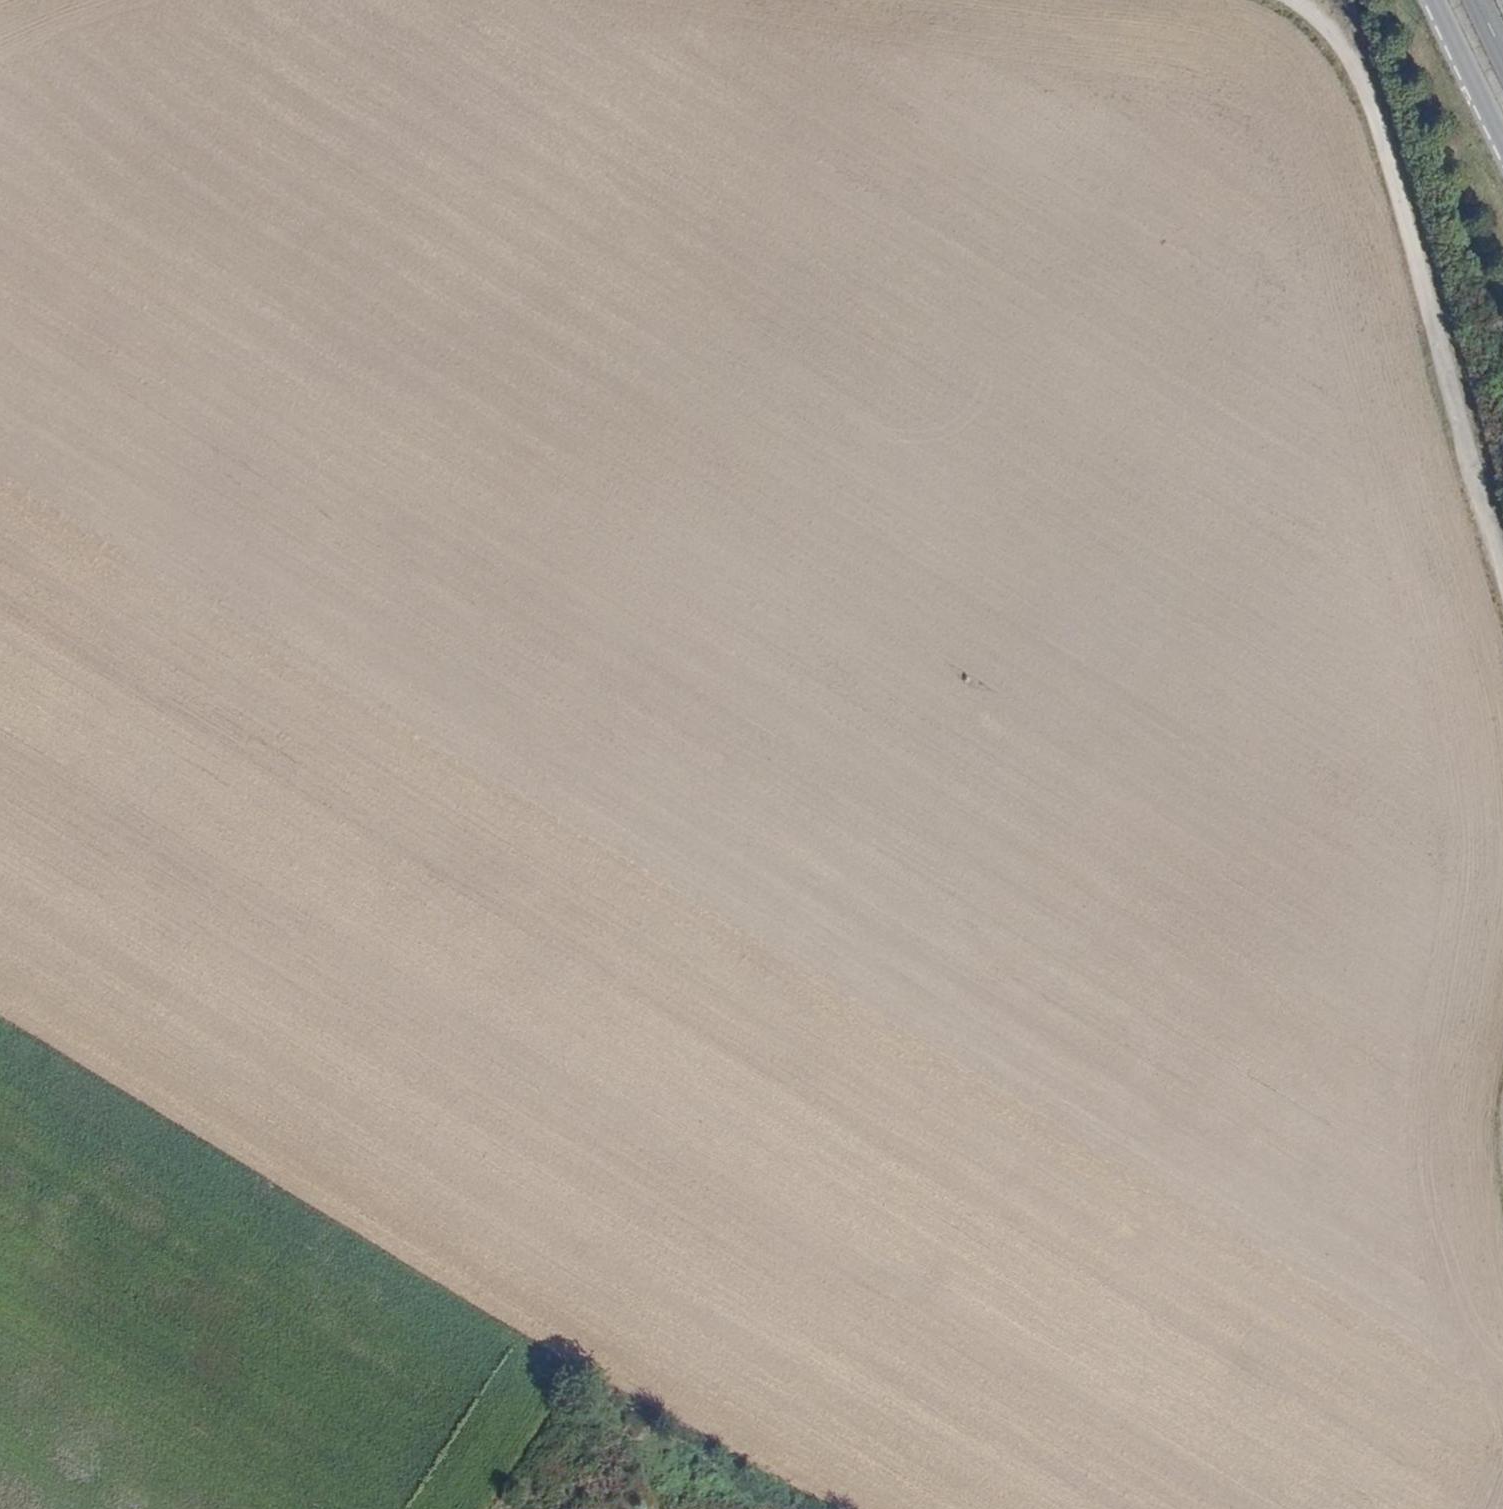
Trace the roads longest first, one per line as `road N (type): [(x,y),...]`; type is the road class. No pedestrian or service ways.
road 1 (track): [(1502,542),(1355,28),(1305,0)]
road 2 (secondary): [(1438,0),(1502,139)]

